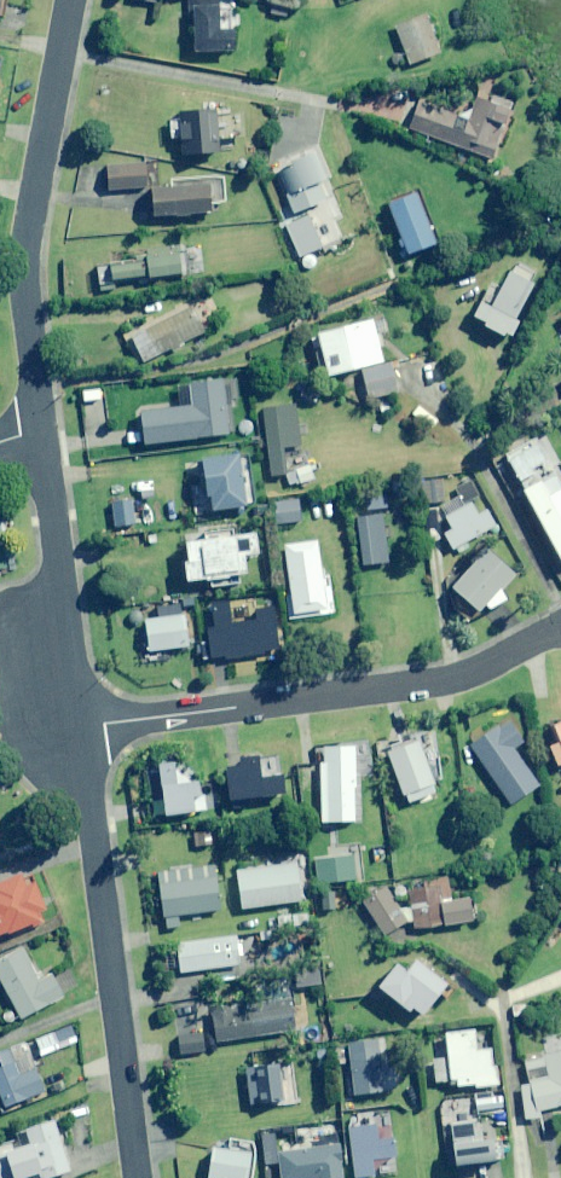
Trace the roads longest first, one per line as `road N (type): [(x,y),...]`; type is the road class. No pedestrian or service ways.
road 1 (residential): [(551,639),(485,673),(76,728)]
road 2 (residential): [(138,1177),(76,728)]
road 3 (residential): [(43,432),(31,234),(72,0)]
road 4 (residential): [(76,728),(43,432)]

